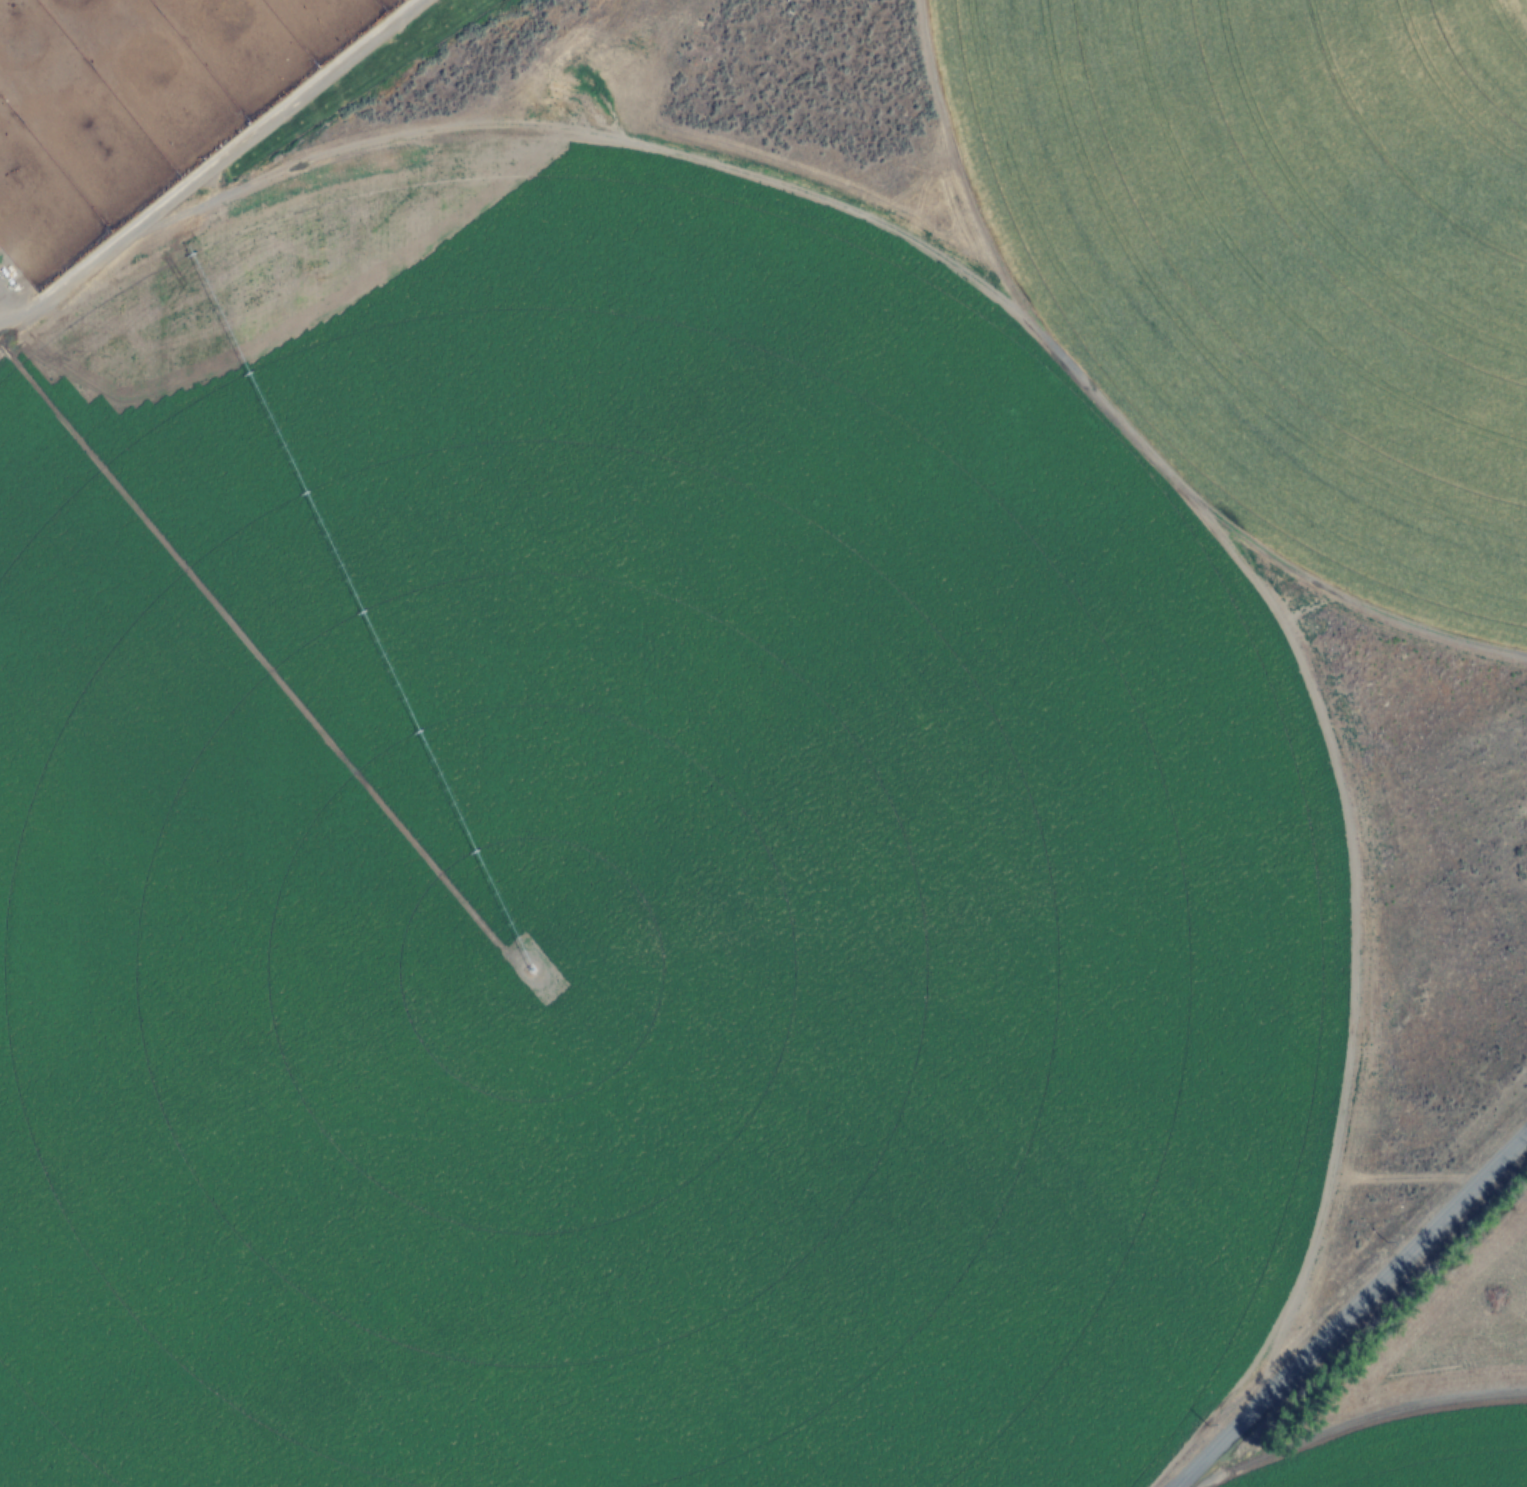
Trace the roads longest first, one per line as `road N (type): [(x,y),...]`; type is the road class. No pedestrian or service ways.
road 1 (residential): [(1183,1486),(1526,1134)]

